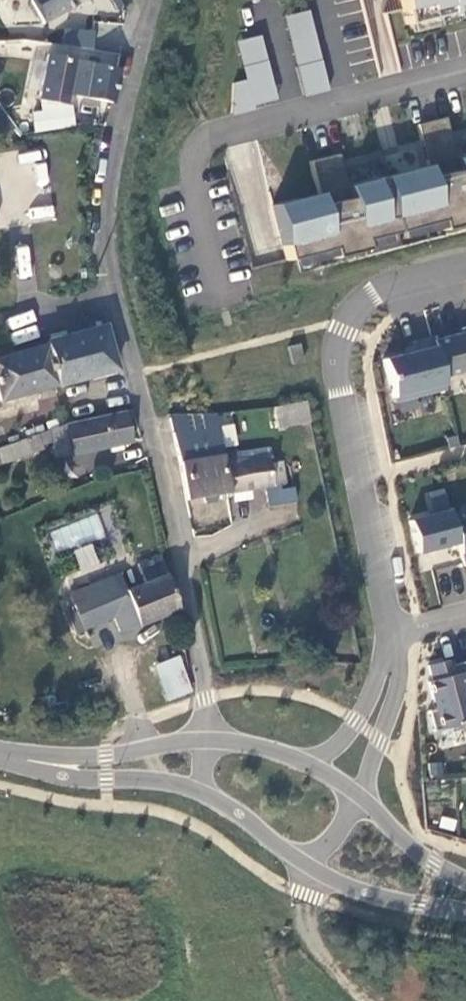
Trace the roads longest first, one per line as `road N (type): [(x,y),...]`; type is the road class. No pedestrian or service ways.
road 1 (residential): [(155,0),(106,176),(102,251),(175,533),(207,740)]
road 2 (residential): [(465,269),(376,290),(344,329),(340,399),(360,485)]
road 3 (residential): [(465,72),(191,148)]
road 4 (residential): [(207,740),(11,759)]
road 5 (residential): [(11,759),(63,778),(198,789)]
road 6 (residential): [(363,797),(399,687),(392,634)]
road 7 (residential): [(308,864),(377,897),(465,914)]
road 8 (residential): [(392,634),(355,722),(312,765)]
road 9 (residential): [(360,485),(392,634)]
road 10 (residential): [(198,789),(308,864)]
road 11 (residential): [(465,880),(395,833),(363,797)]

